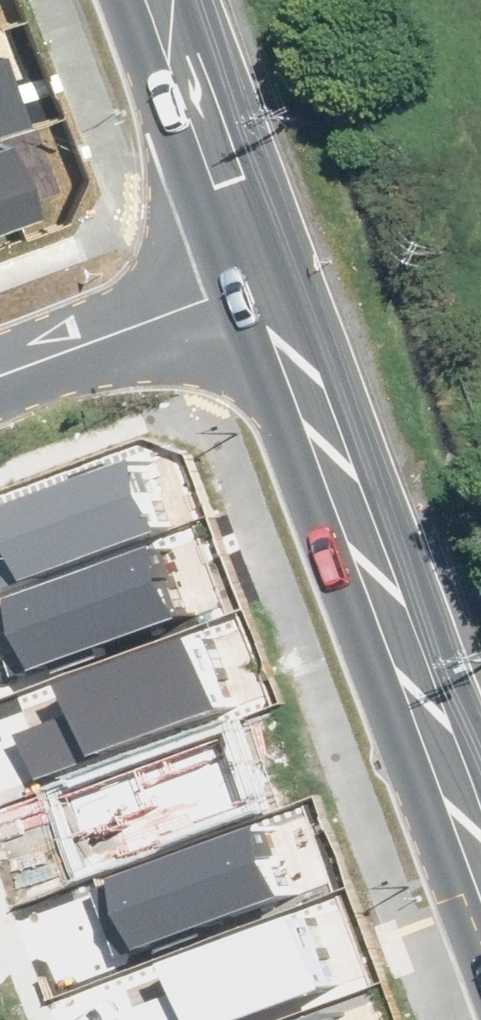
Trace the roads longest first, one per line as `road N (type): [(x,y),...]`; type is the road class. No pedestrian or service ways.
road 1 (secondary): [(271,299),(480,878)]
road 2 (secondary): [(160,0),(271,299)]
road 3 (residential): [(0,392),(271,299)]

